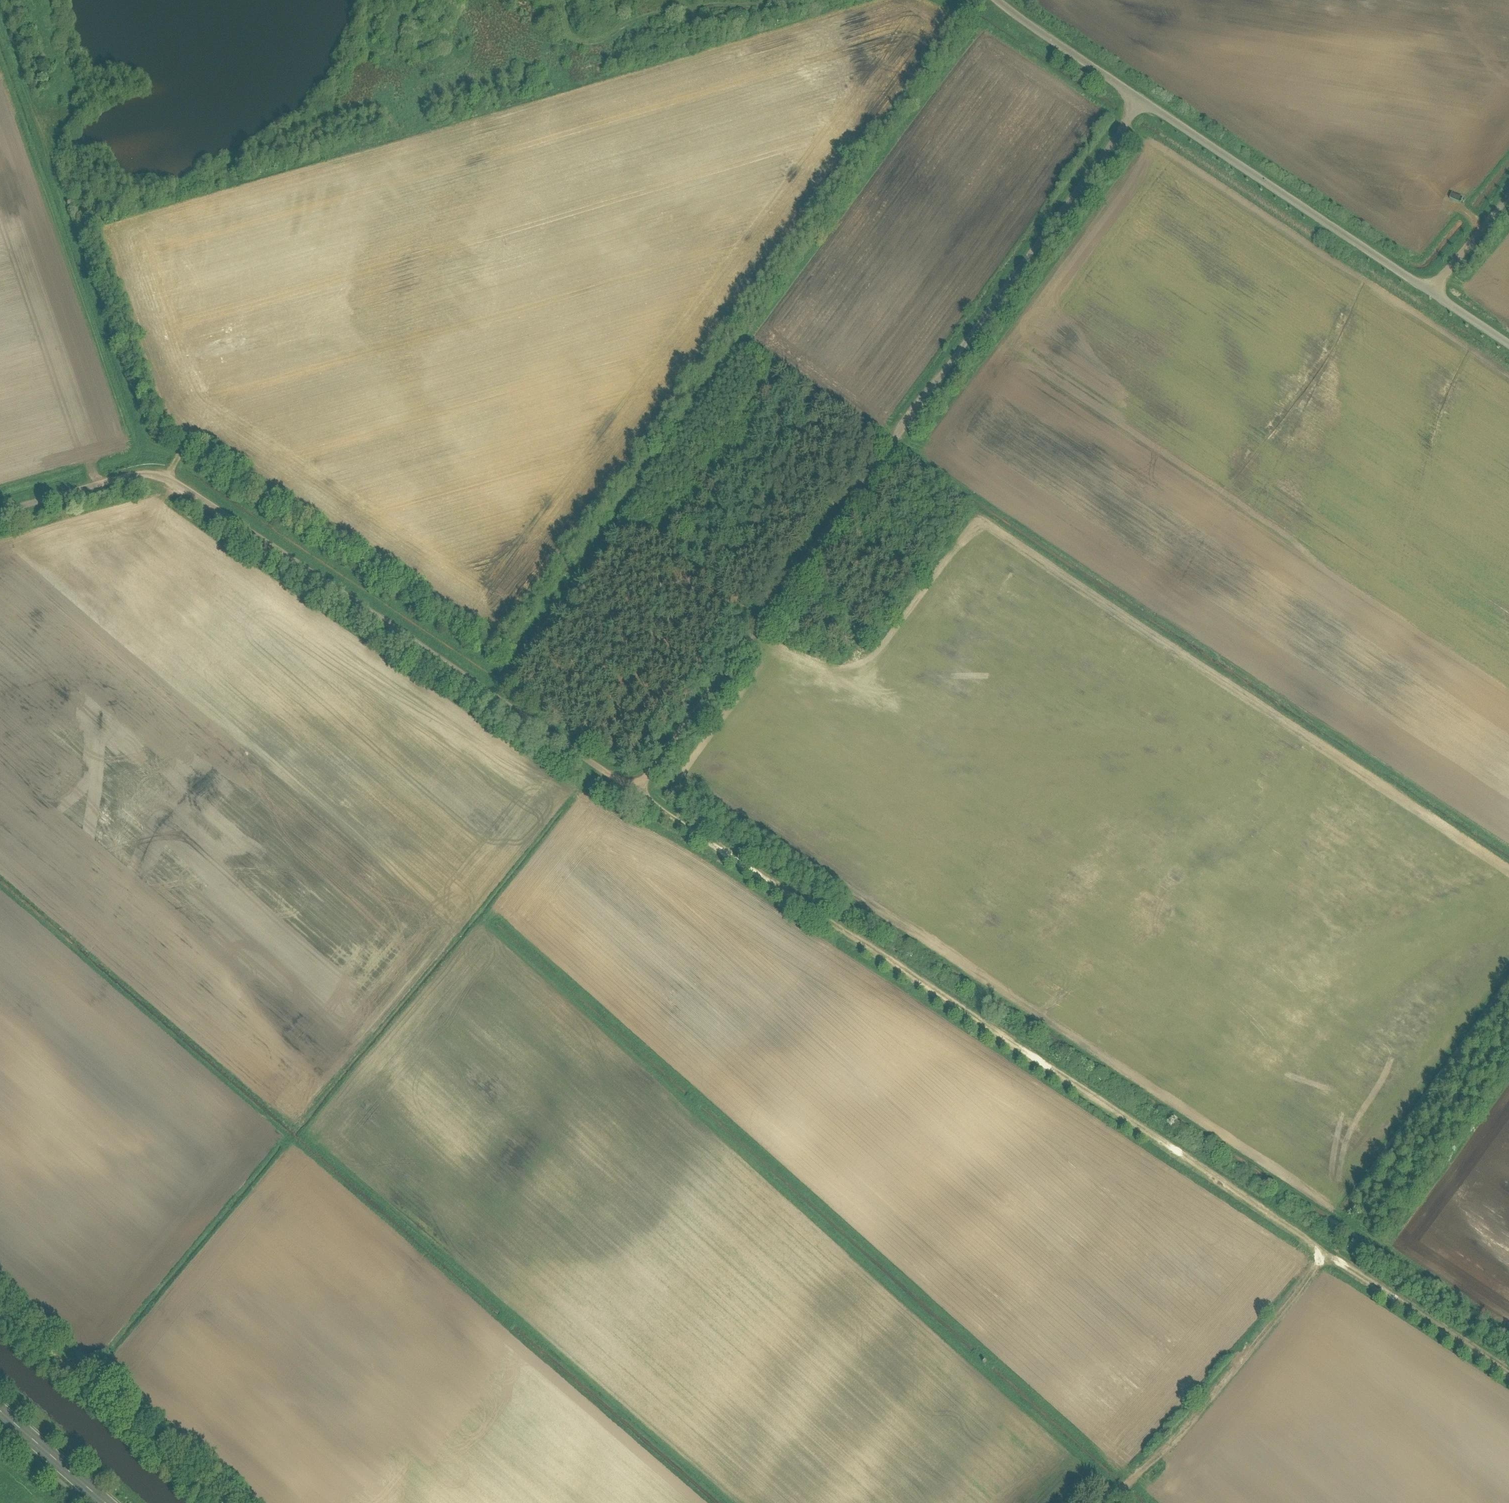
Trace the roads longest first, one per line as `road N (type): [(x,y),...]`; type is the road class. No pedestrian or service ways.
road 1 (unclassified): [(0,507),(133,472),(162,478),(636,794),(1150,111)]
road 2 (track): [(1508,1375),(636,794)]
road 3 (unclassified): [(1150,111),(1430,292)]
road 4 (track): [(1323,1252),(1231,1370),(1109,1502)]
road 5 (track): [(773,0),(652,13),(594,40),(566,27),(559,0)]
road 6 (unclassified): [(993,0),(1150,111)]
road 7 (primary): [(0,1414),(103,1502)]
road 8 (unclassified): [(1430,292),(1508,196)]

